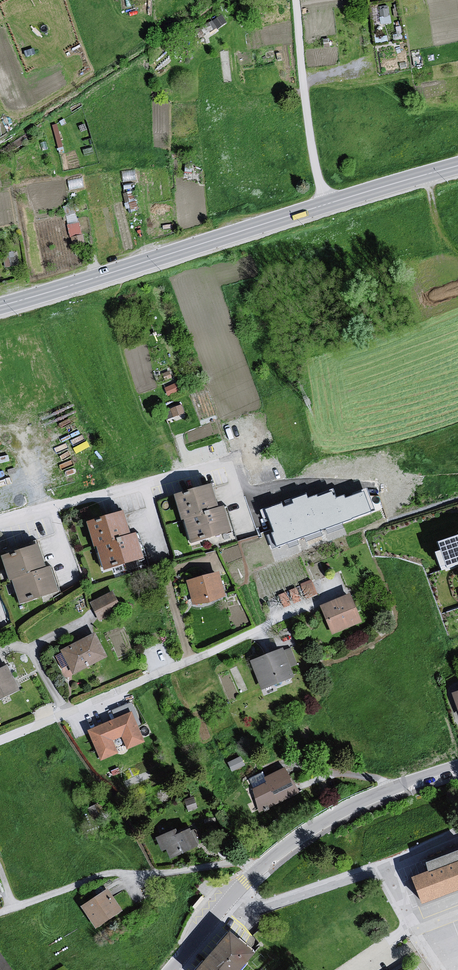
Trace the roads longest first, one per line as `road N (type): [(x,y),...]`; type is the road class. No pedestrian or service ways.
road 1 (tertiary): [(0,306),(328,204)]
road 2 (residential): [(0,742),(262,632)]
road 3 (residential): [(0,917),(95,878),(229,866),(256,872)]
road 4 (residential): [(226,461),(0,520)]
road 5 (tertiary): [(256,872),(339,813),(457,768)]
road 6 (unclassified): [(295,0),(316,171),(328,204)]
road 7 (residential): [(232,897),(257,907),(376,868)]
road 8 (tertiary): [(328,204),(457,166)]

